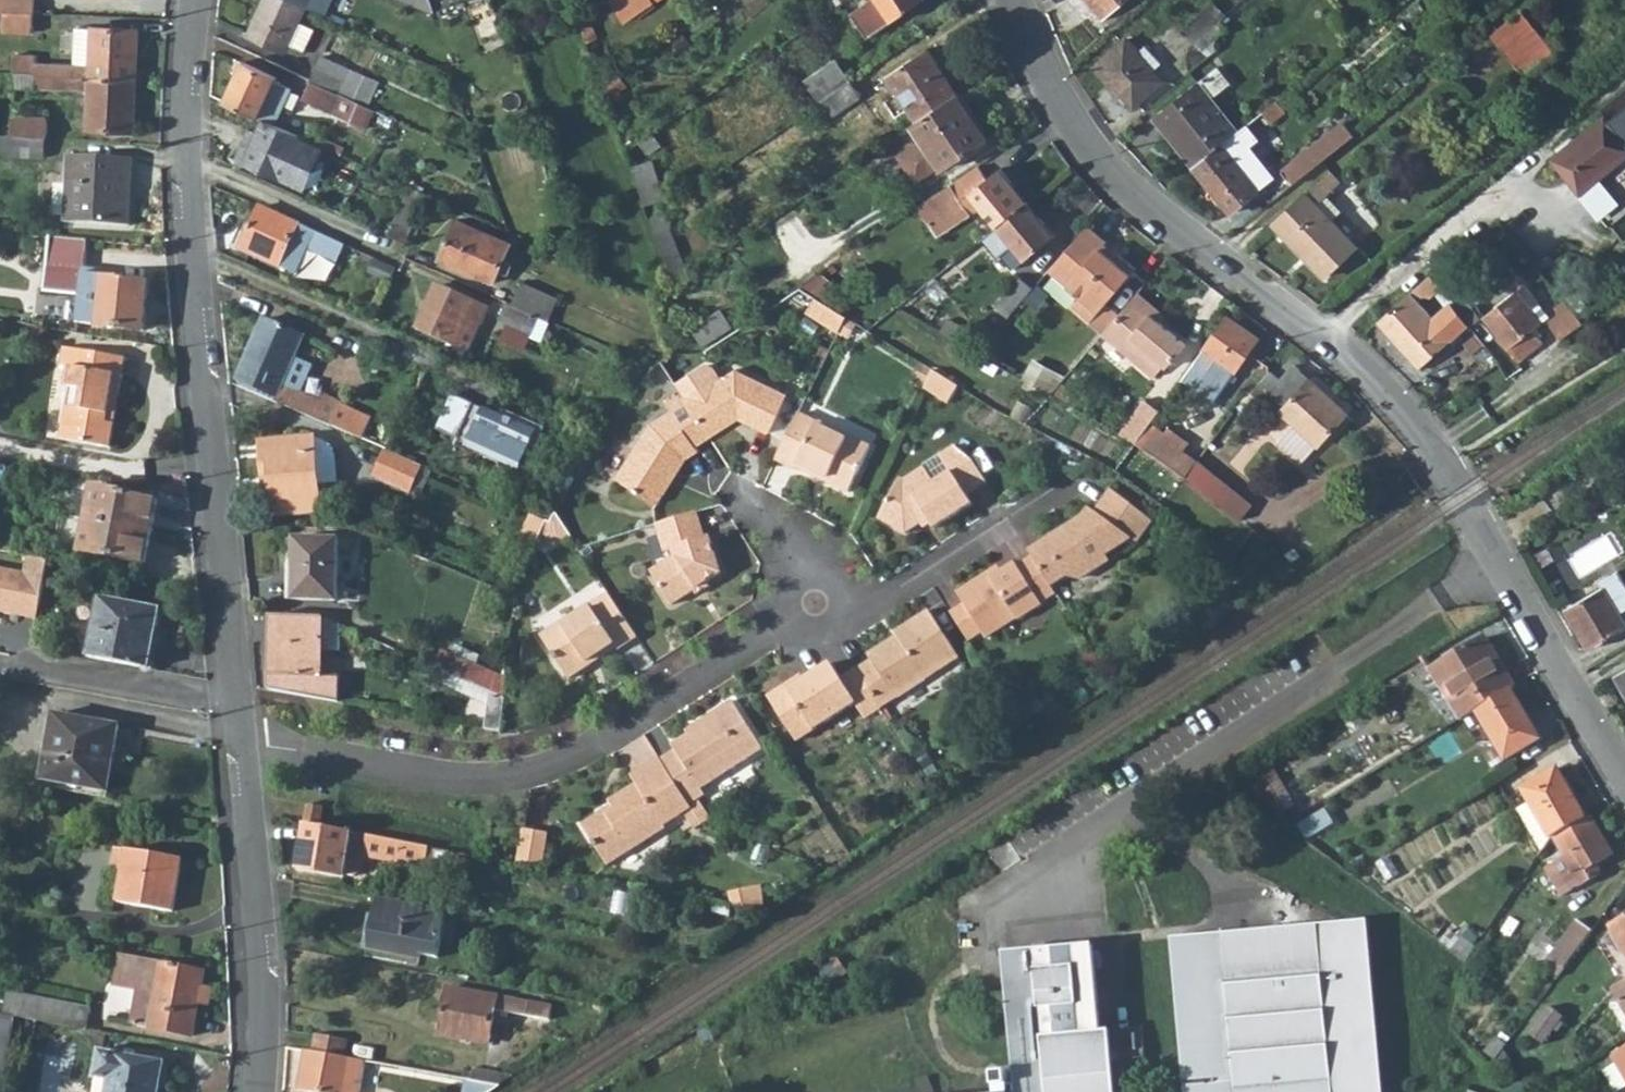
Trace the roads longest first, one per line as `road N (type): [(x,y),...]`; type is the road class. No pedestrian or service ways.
road 1 (residential): [(1012,0),(1088,155),(1378,385),(1423,435),(1624,781)]
road 2 (residential): [(247,738),(192,227),(188,127),(196,0)]
road 3 (residential): [(247,738),(464,783),(512,780),(554,770),(817,609)]
road 4 (residential): [(258,1091),(265,1048),(247,738)]
road 5 (residential): [(817,609),(889,593),(1045,505)]

